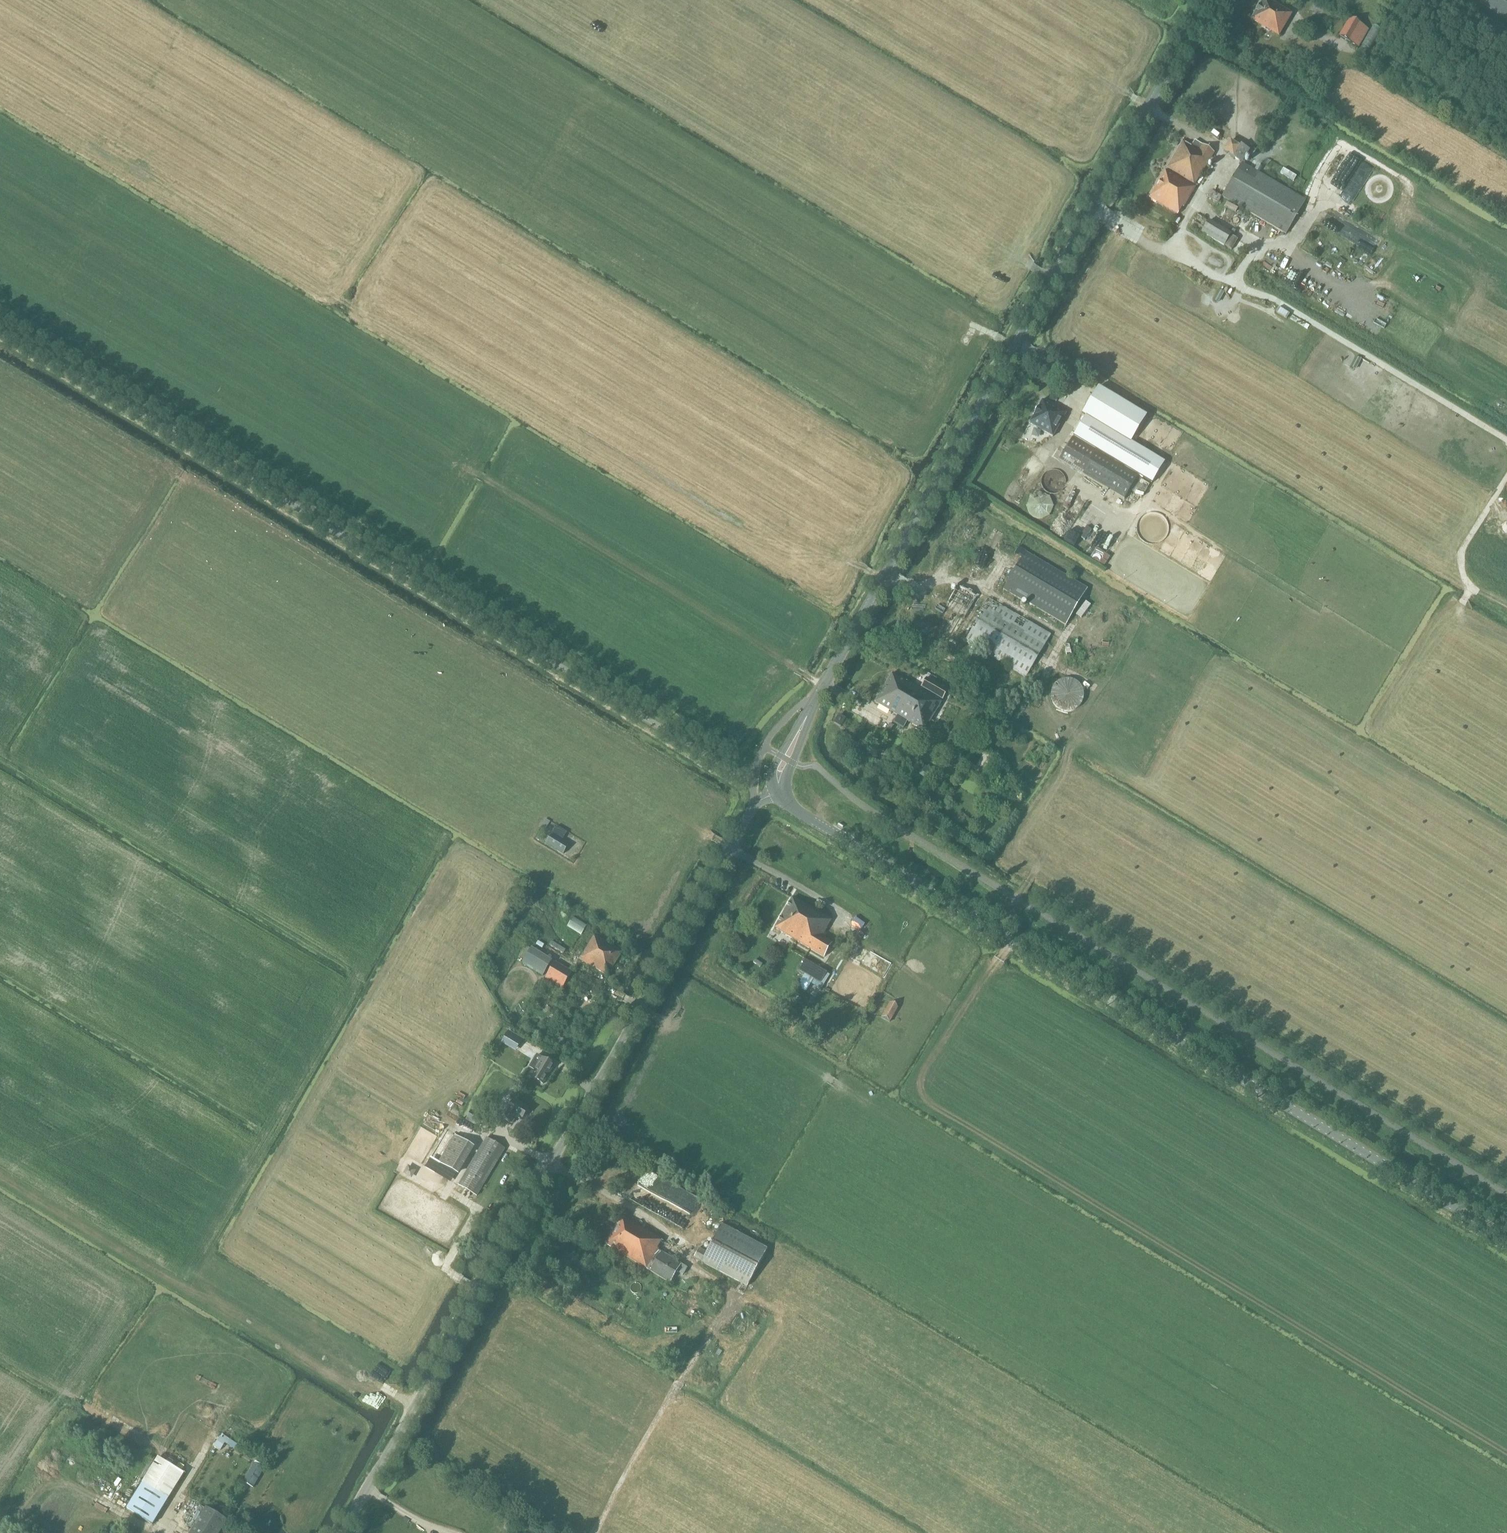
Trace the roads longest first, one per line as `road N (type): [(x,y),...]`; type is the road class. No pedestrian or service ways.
road 1 (unclassified): [(343,1532),(755,808),(779,784)]
road 2 (tertiary): [(1506,1239),(793,808),(779,784)]
road 3 (tertiary): [(816,699),(1211,0)]
road 4 (track): [(1506,439),(1274,298),(1236,285)]
road 5 (track): [(1236,285),(1258,252),(1247,235),(1202,204),(1222,164),(1216,145),(1131,95)]
road 6 (track): [(1506,478),(1461,565),(1467,587),(1506,609)]
road 7 (track): [(1236,285),(1093,210)]

